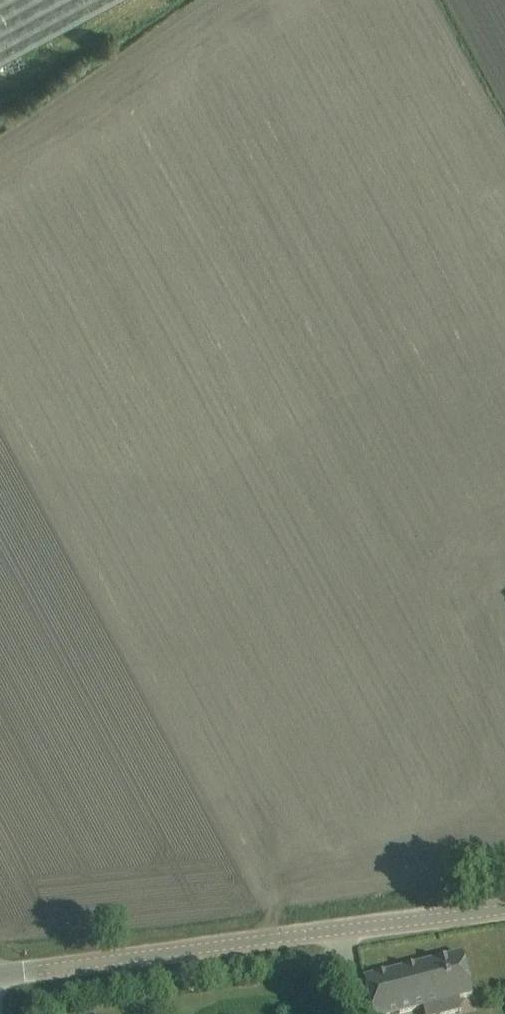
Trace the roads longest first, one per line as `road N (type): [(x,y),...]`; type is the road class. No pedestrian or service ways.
road 1 (unclassified): [(0,974),(504,906)]

